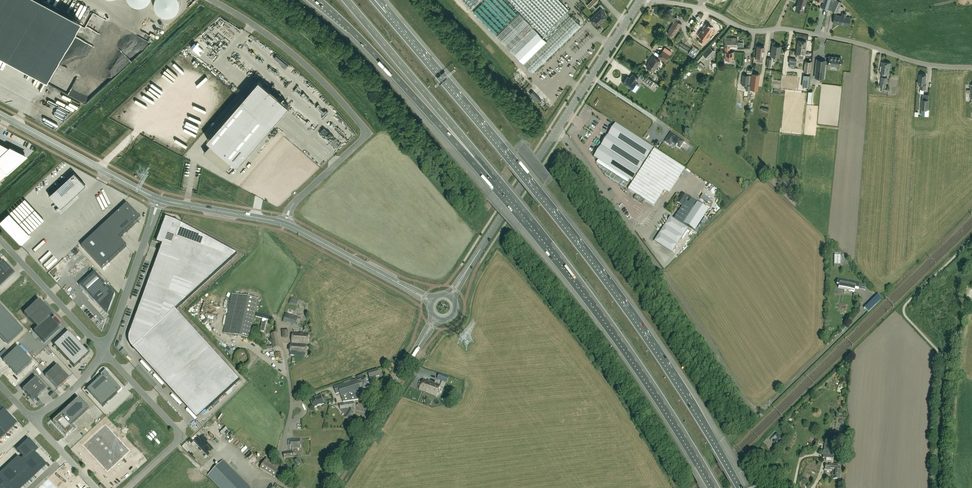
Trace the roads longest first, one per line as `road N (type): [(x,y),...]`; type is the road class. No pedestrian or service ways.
road 1 (motorway): [(740,487),(611,285),(386,14)]
road 2 (motorway): [(500,182),(602,311),(715,487)]
road 3 (residential): [(648,0),(695,7),(750,31),(788,30),(926,65),(971,68)]
road 4 (unclassified): [(211,0),(290,52),(364,127),(363,139),(295,202)]
road 5 (motorway): [(318,0),(500,182)]
road 6 (motorway): [(345,0),(500,182)]
road 7 (unclassified): [(103,350),(182,436),(125,487)]
road 8 (secondary): [(155,197),(0,115)]
road 9 (tertiary): [(327,487),(418,346)]
road 10 (secondary): [(468,268),(555,131)]
road 11 (secondary): [(555,131),(641,0)]
road 12 (unclassified): [(0,240),(103,350)]
road 13 (unclassified): [(150,227),(103,350)]
road 14 (secondary): [(401,285),(287,225)]
road 15 (unclassified): [(629,227),(555,131)]

